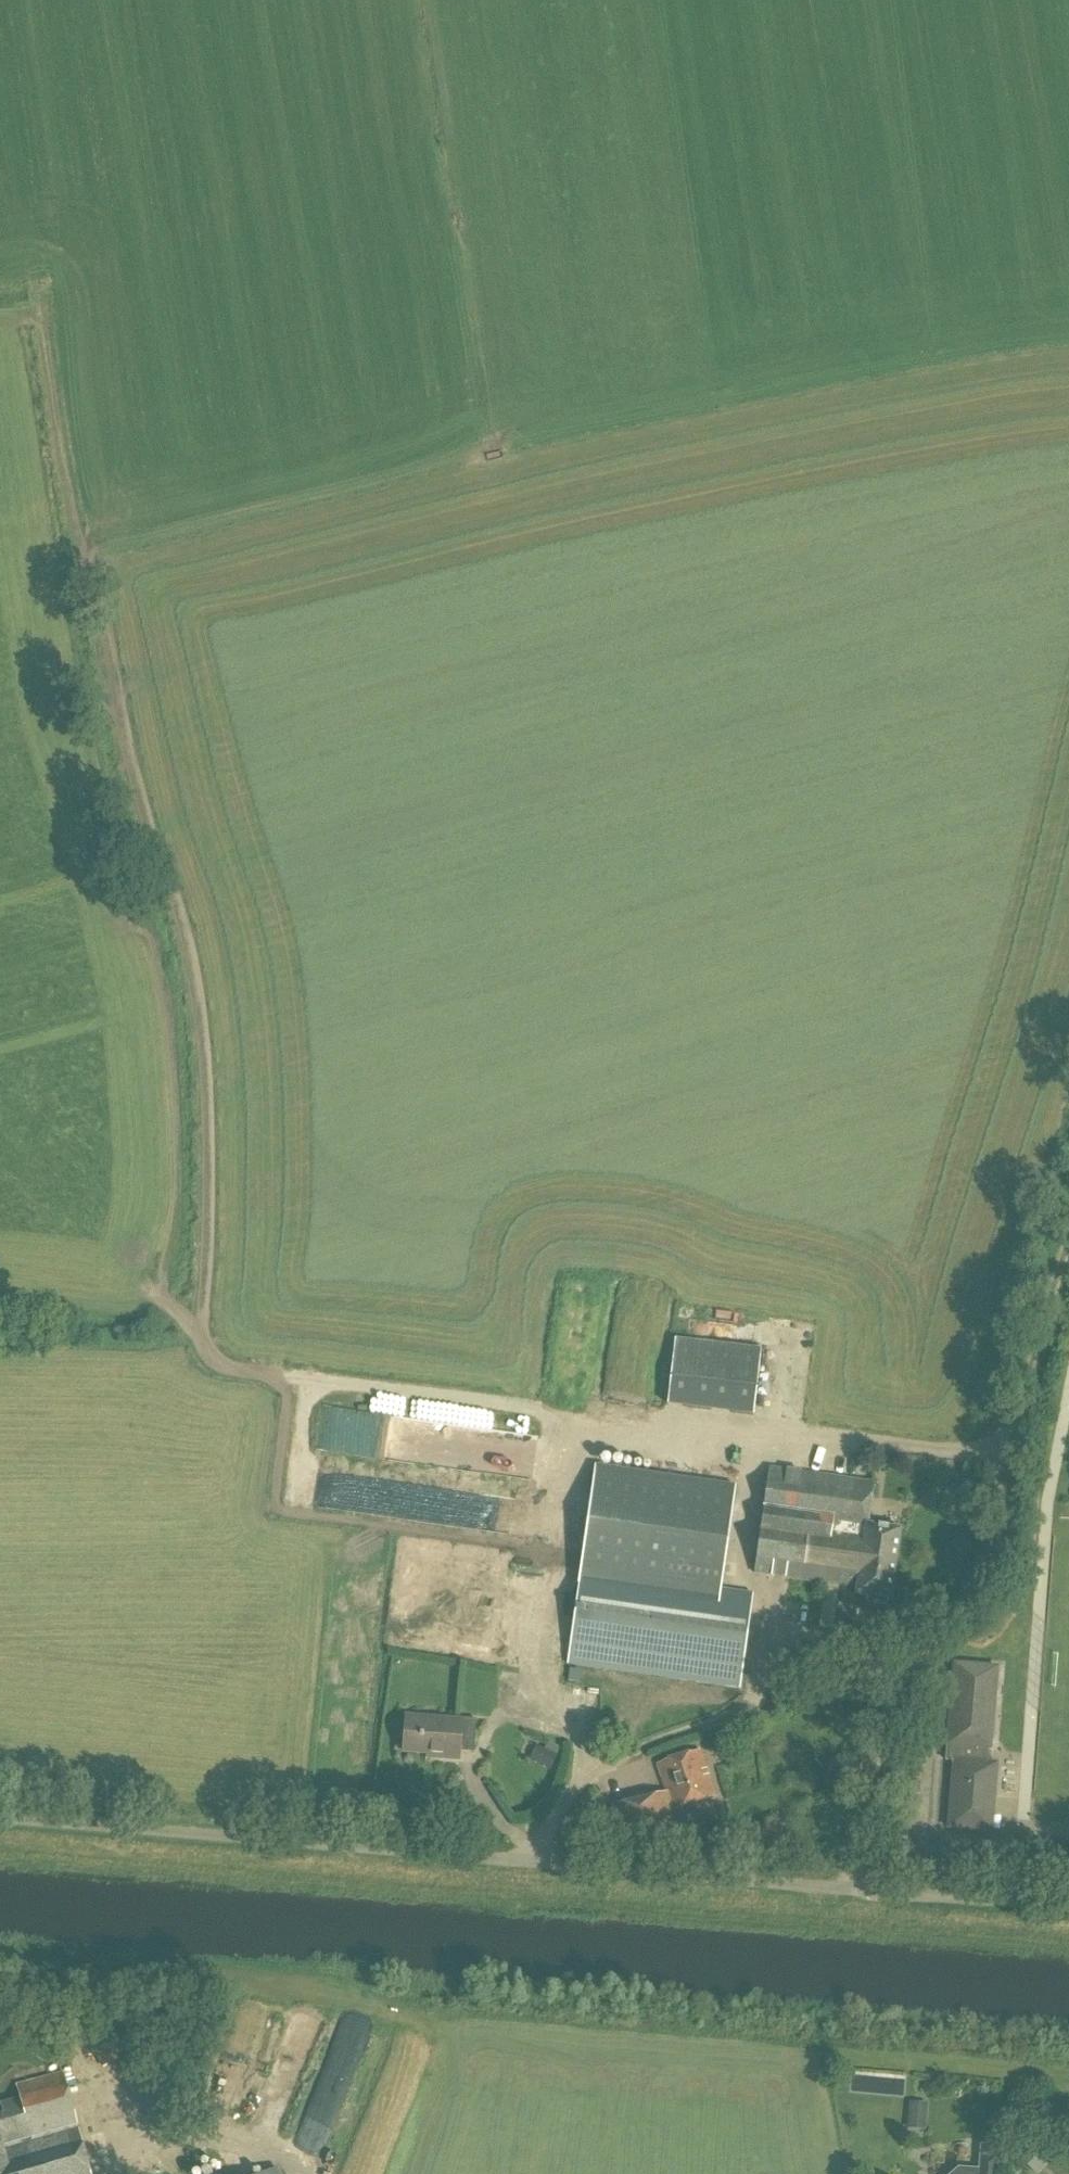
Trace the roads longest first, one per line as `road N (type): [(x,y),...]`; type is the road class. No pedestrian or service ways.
road 1 (unclassified): [(1068,1908),(0,1818)]
road 2 (track): [(1068,1244),(1005,1456)]

